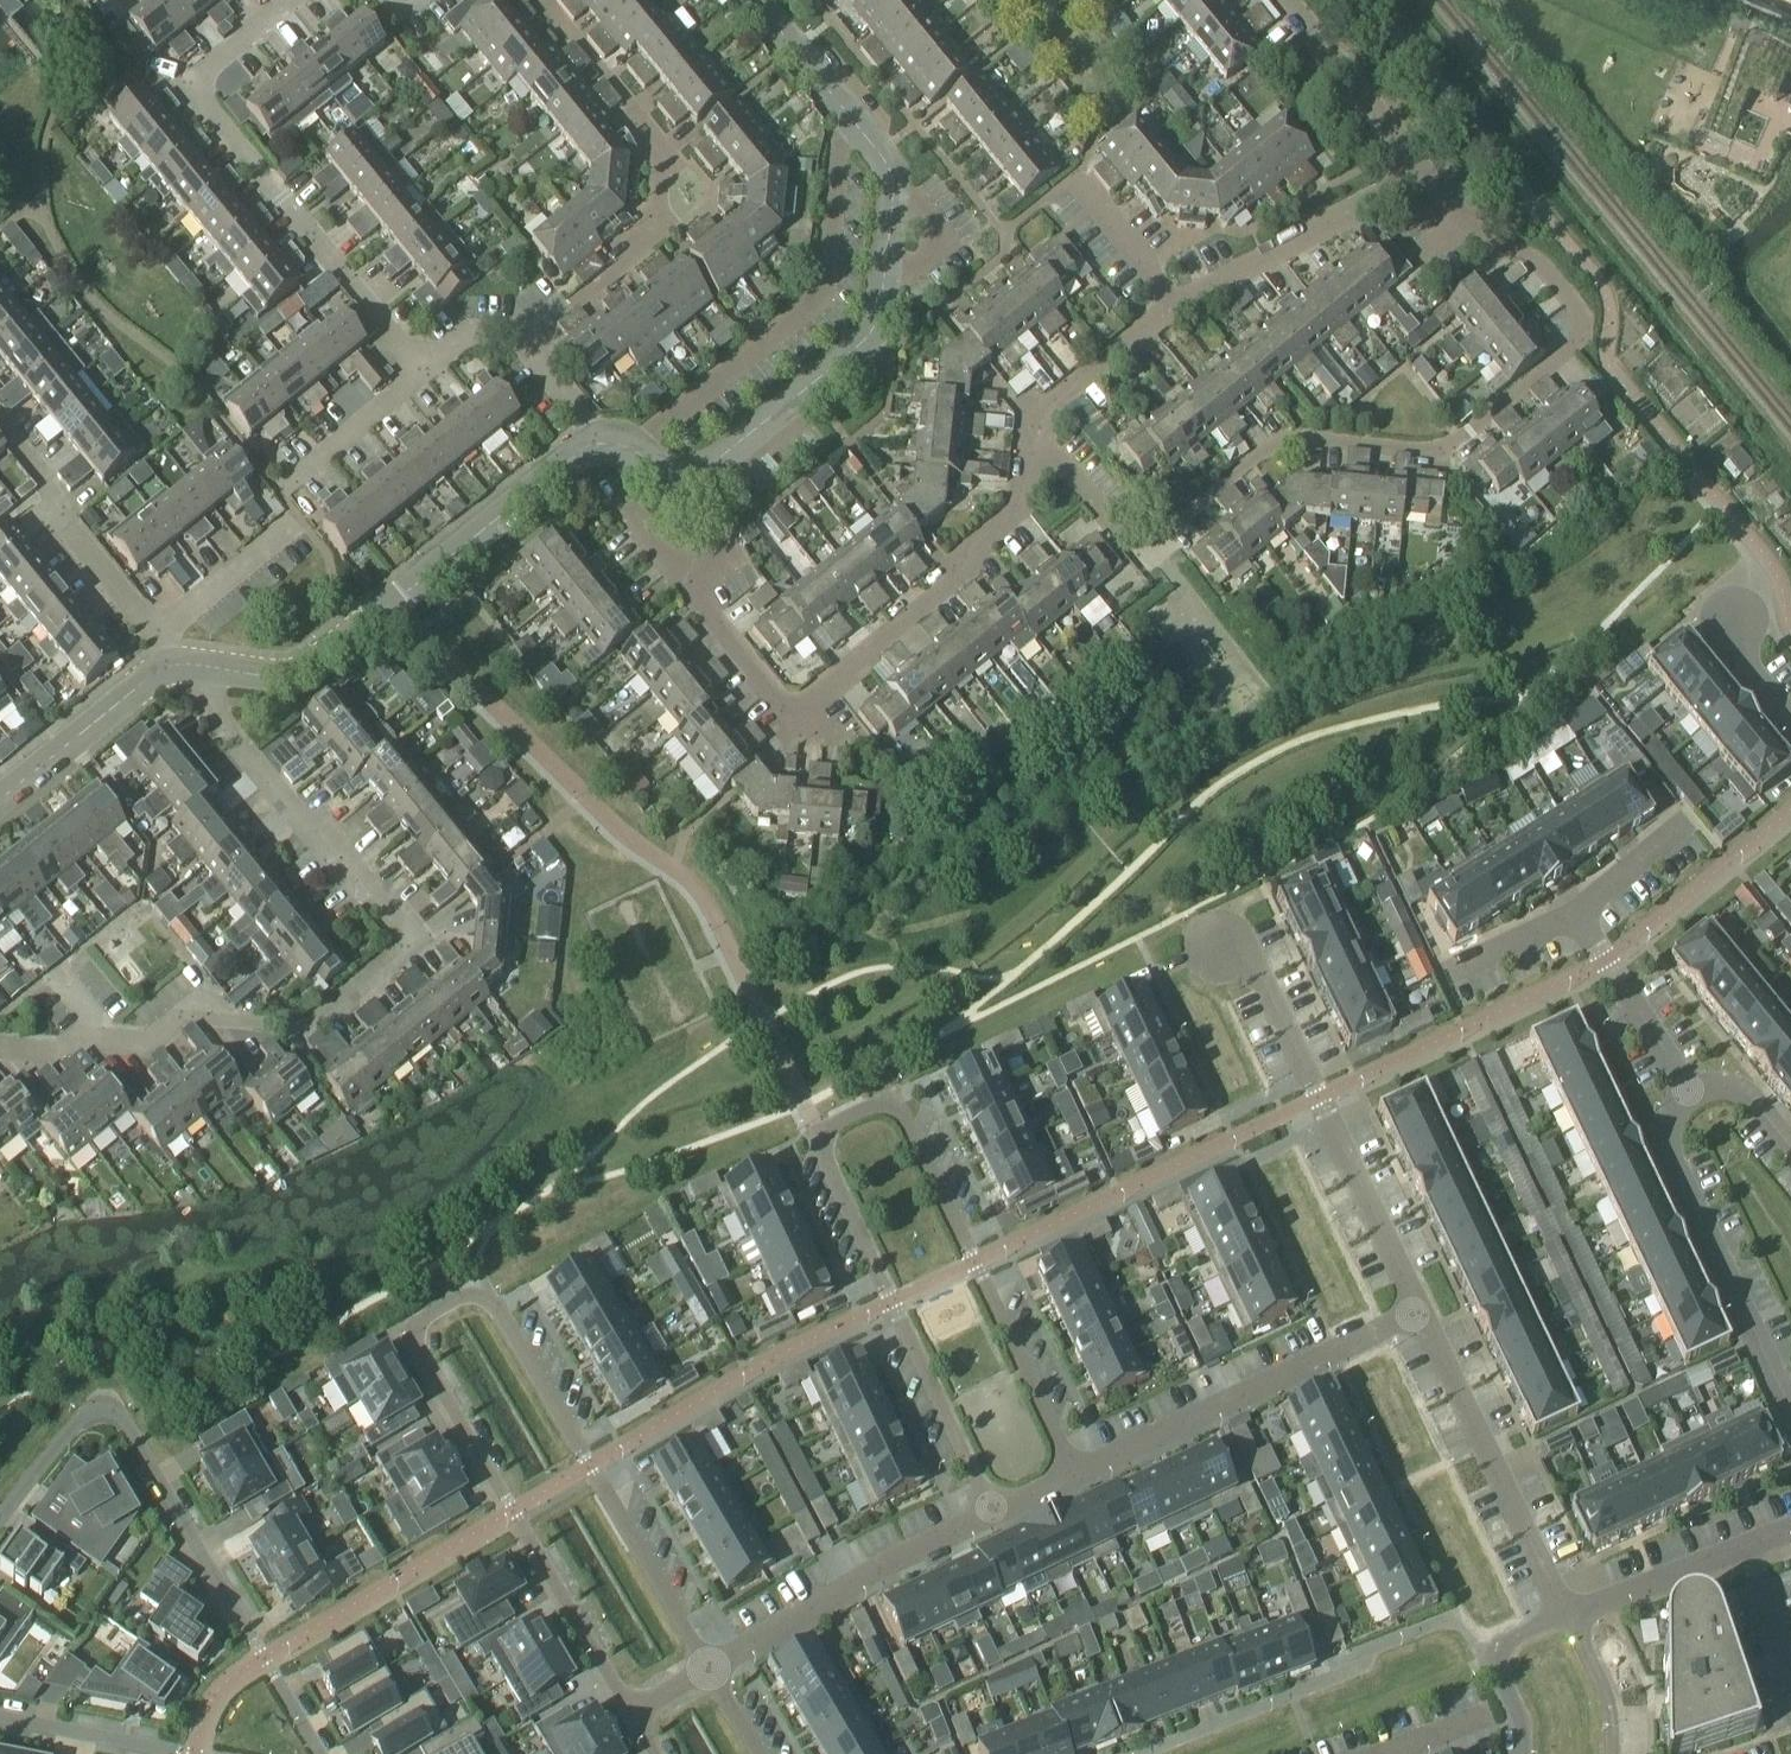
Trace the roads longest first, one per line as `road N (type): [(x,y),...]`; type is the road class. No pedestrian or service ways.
road 1 (residential): [(707,1669),(498,1311),(478,1294),(467,1295),(421,1321),(417,1349),(632,1710)]
road 2 (residential): [(1073,1476),(893,1100),(817,1139),(993,1515)]
road 3 (residential): [(1028,425),(1117,531),(1159,527),(1264,445),(1296,437),(1451,445),(1564,359),(1578,318),(1533,256),(1469,235),(1417,168)]
road 4 (residential): [(0,1044),(62,1051),(84,1037),(140,1048),(188,1017),(307,1028),(410,948),(210,707),(211,669)]
road 5 (residential): [(590,444),(623,516),(794,718),(1016,517),(1028,425)]
road 6 (residential): [(318,1753),(119,1418),(102,1410),(83,1415),(0,1522)]
road 7 (residential): [(291,0),(201,75),(197,92),(382,326),(427,361)]
road 8 (residential): [(211,669),(304,680),(590,444)]
road 9 (residential): [(527,341),(672,224),(671,147),(544,0)]
road 10 (residential): [(627,451),(822,294),(840,109)]
road 11 (residential): [(1073,1476),(1418,1312)]
road 12 (residential): [(627,451),(672,479),(708,469),(858,346),(878,313),(883,267)]
road 13 (residential): [(1790,1415),(1672,1160),(1671,1116),(1687,1096)]
road 14 (residential): [(1564,1613),(1418,1312)]
road 15 (residential): [(707,1669),(885,1566),(993,1515)]
road 16 (residential): [(1173,310),(1417,168)]
road 17 (residential): [(154,637),(66,531),(53,491),(0,426)]
road 18 (residential): [(1573,1617),(1790,1530)]
road 19 (residential): [(1418,1312),(1318,1101)]
road 20 (residential): [(0,803),(168,667)]
road 21 (residential): [(1417,168),(1286,0)]
road 22 (residential): [(1687,1096),(1580,912)]
road 23 (residential): [(275,490),(410,383),(427,361)]
road 24 (residential): [(0,1717),(194,1753)]
road 25 (residential): [(1217,950),(1258,977),(1318,1101)]
road 26 (residential): [(297,519),(154,637)]
road 27 (residential): [(1028,425),(1173,310)]
road 28 (residential): [(1564,1613),(1504,1646),(1496,1658),(1521,1724),(1522,1753)]
road 29 (residential): [(1068,187),(1173,310)]
road 30 (residential): [(1612,1753),(1611,1706),(1573,1617)]
road 31 (residential): [(883,267),(908,270),(943,241),(915,205),(890,200)]
road 32 (residential): [(1455,973),(1580,912)]
road 33 (residential): [(840,109),(755,0)]
road 34 (residential): [(1790,729),(1731,653),(1737,617)]
road 35 (residential): [(1687,1096),(1713,1088),(1745,1098),(1790,1149)]
road 36 (residential): [(1580,912),(1682,835)]
road 37 (residential): [(590,444),(527,341)]

